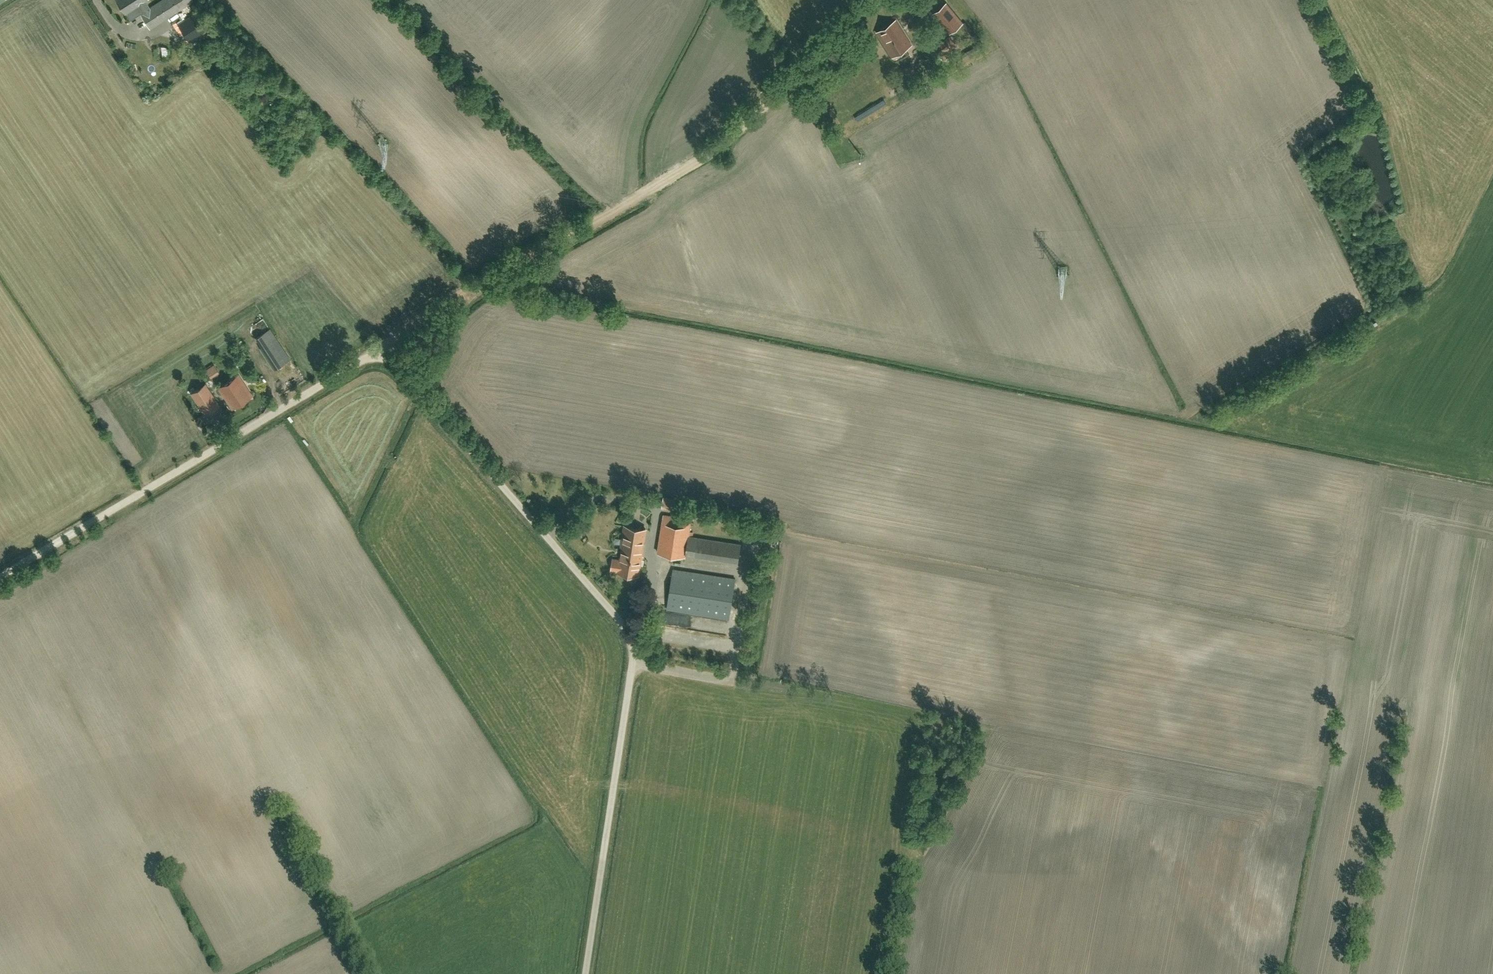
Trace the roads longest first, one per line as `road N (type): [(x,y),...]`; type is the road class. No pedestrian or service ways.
road 1 (unclassified): [(583,973),(630,656),(624,621),(381,347)]
road 2 (track): [(381,347),(711,154),(874,0)]
road 3 (unclassified): [(0,576),(381,347)]

